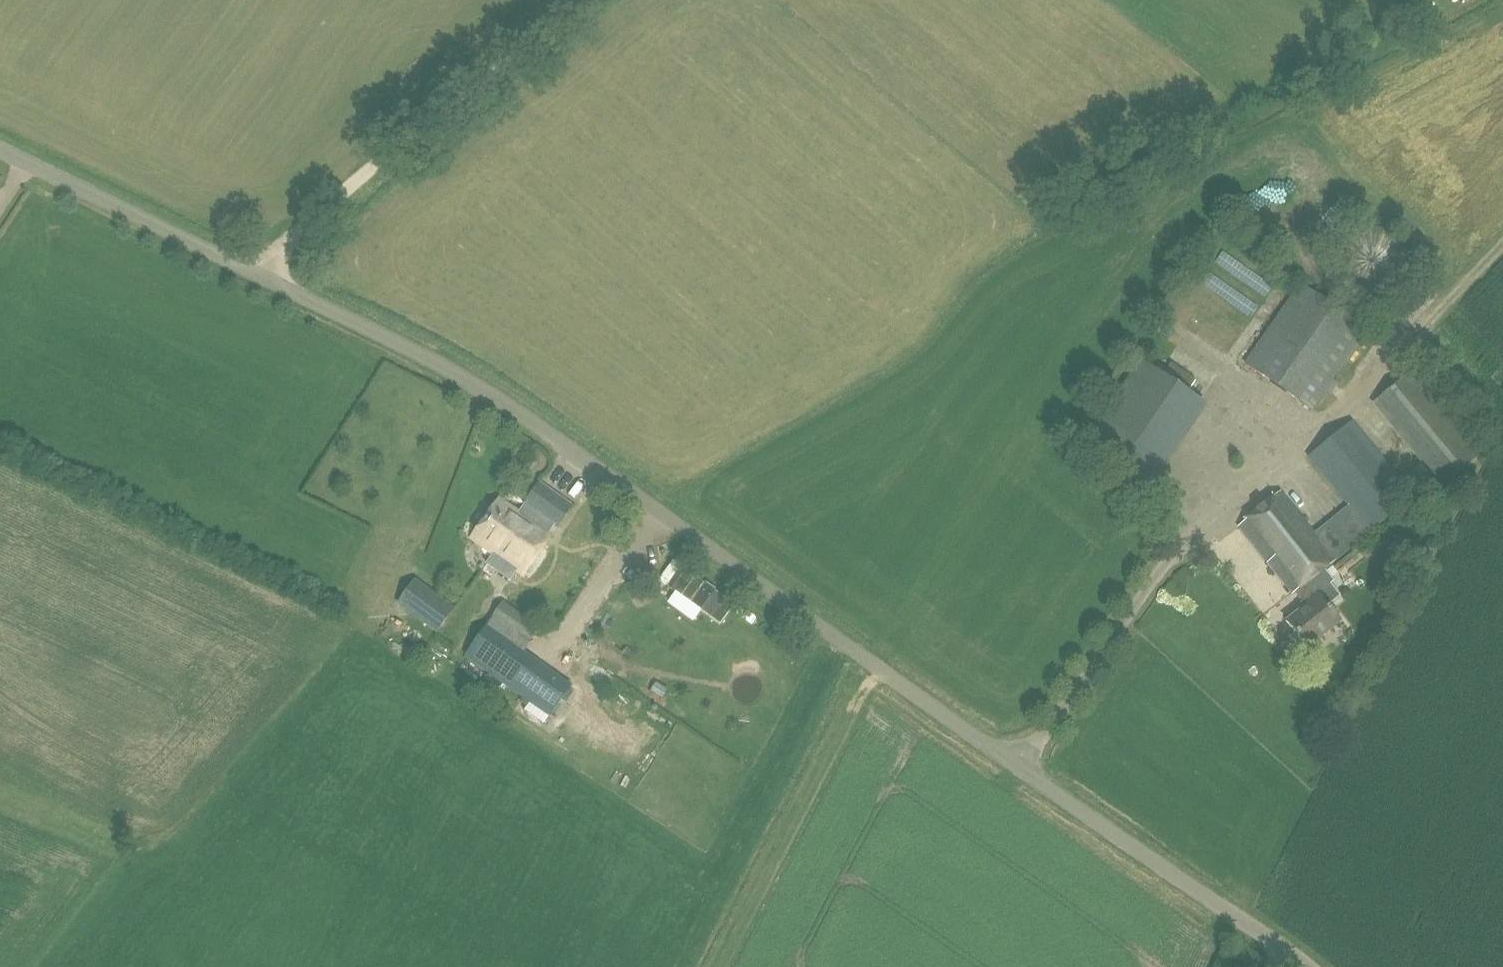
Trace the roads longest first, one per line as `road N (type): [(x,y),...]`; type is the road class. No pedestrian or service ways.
road 1 (unclassified): [(1027,767),(480,384),(0,147)]
road 2 (unclassified): [(1305,966),(1027,767)]
road 3 (unclassified): [(1027,767),(1179,538)]

